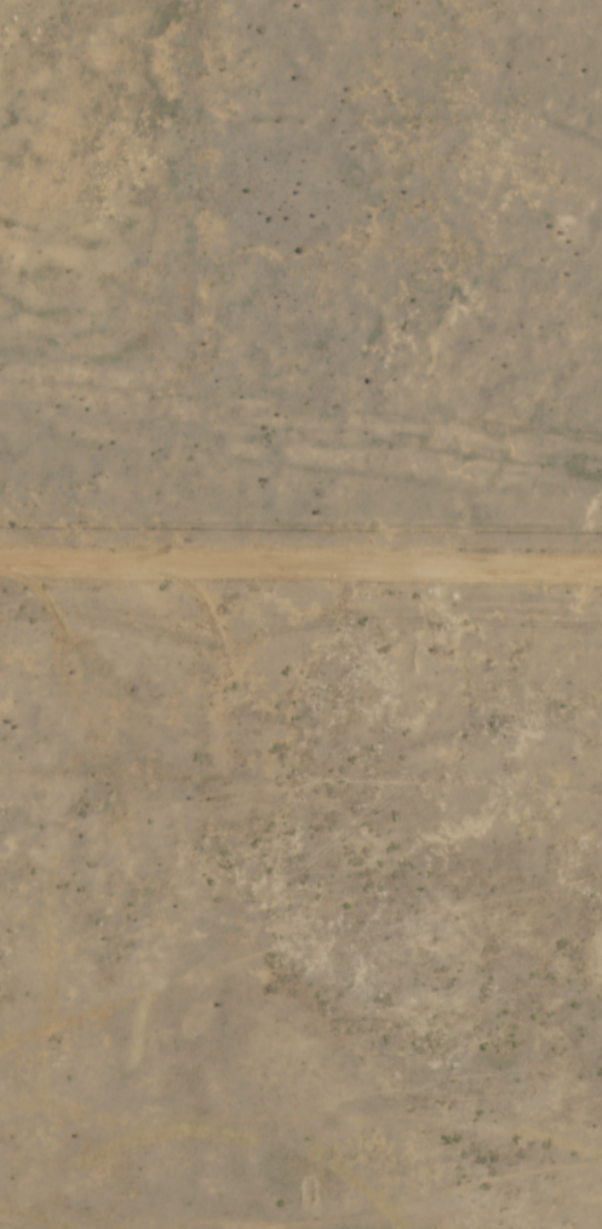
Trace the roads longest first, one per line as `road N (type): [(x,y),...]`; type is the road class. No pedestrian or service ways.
road 1 (residential): [(601,746),(420,811),(70,1064),(0,1092)]
road 2 (residential): [(0,601),(74,586),(363,619),(601,608)]
road 3 (track): [(185,0),(0,206)]

